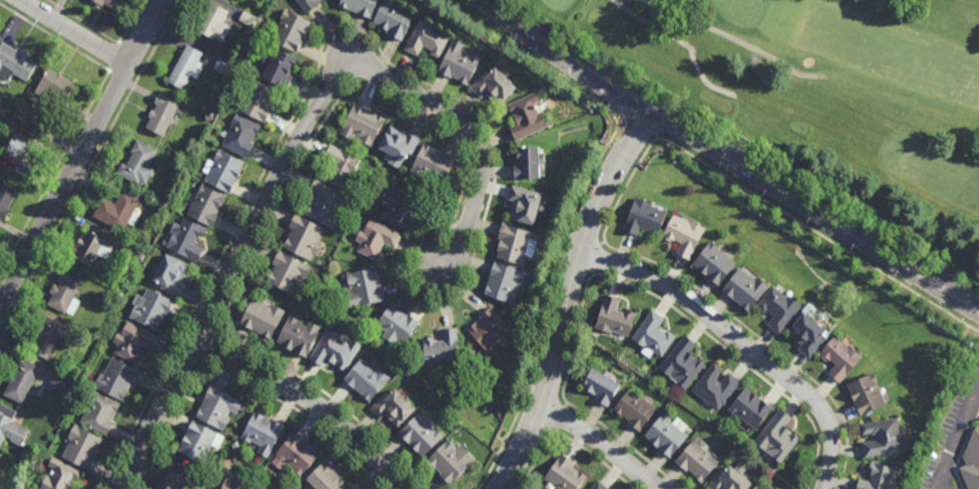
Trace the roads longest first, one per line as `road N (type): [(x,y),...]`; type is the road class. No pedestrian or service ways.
road 1 (residential): [(122,488),(313,113),(346,67),(364,67),(454,113),(474,135),(482,175),(447,263)]
road 2 (residential): [(653,104),(589,229),(551,376),(503,488)]
road 3 (secondary): [(978,303),(653,104)]
road 4 (residential): [(826,488),(835,444),(816,399),(658,279),(581,252)]
road 5 (residential): [(164,0),(0,312)]
road 6 (residential): [(407,488),(324,409),(197,340)]
road 7 (secondary): [(653,104),(486,0)]
road 8 (residential): [(656,488),(582,429),(540,409)]
road 9 (residential): [(130,64),(24,0)]

